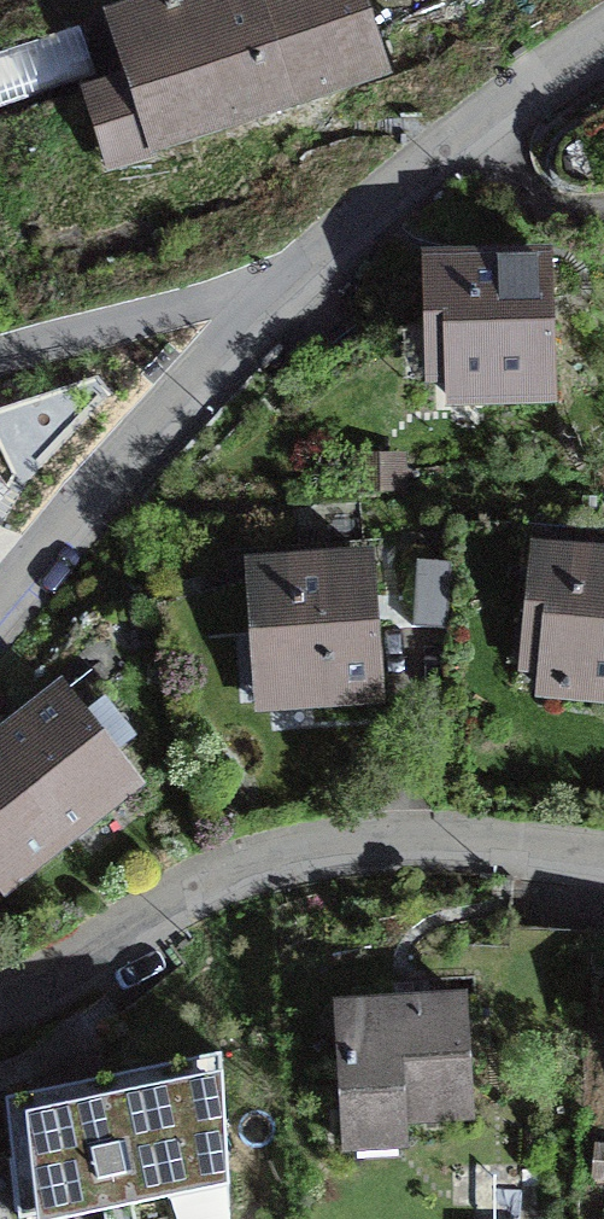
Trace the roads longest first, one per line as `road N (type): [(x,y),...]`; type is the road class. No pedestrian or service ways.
road 1 (residential): [(603,46),(475,130),(285,285),(0,615)]
road 2 (residential): [(0,1006),(46,988),(151,913),(309,847),(449,841),(603,852)]

